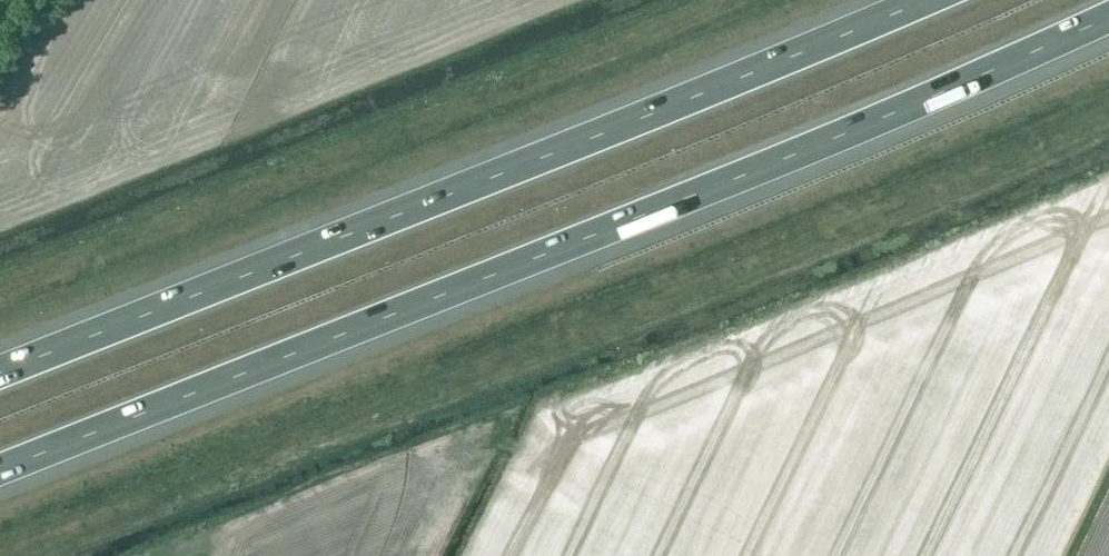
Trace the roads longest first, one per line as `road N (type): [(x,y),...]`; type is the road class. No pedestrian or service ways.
road 1 (motorway): [(0,471),(464,287),(1108,17)]
road 2 (motorway): [(927,0),(0,374)]

